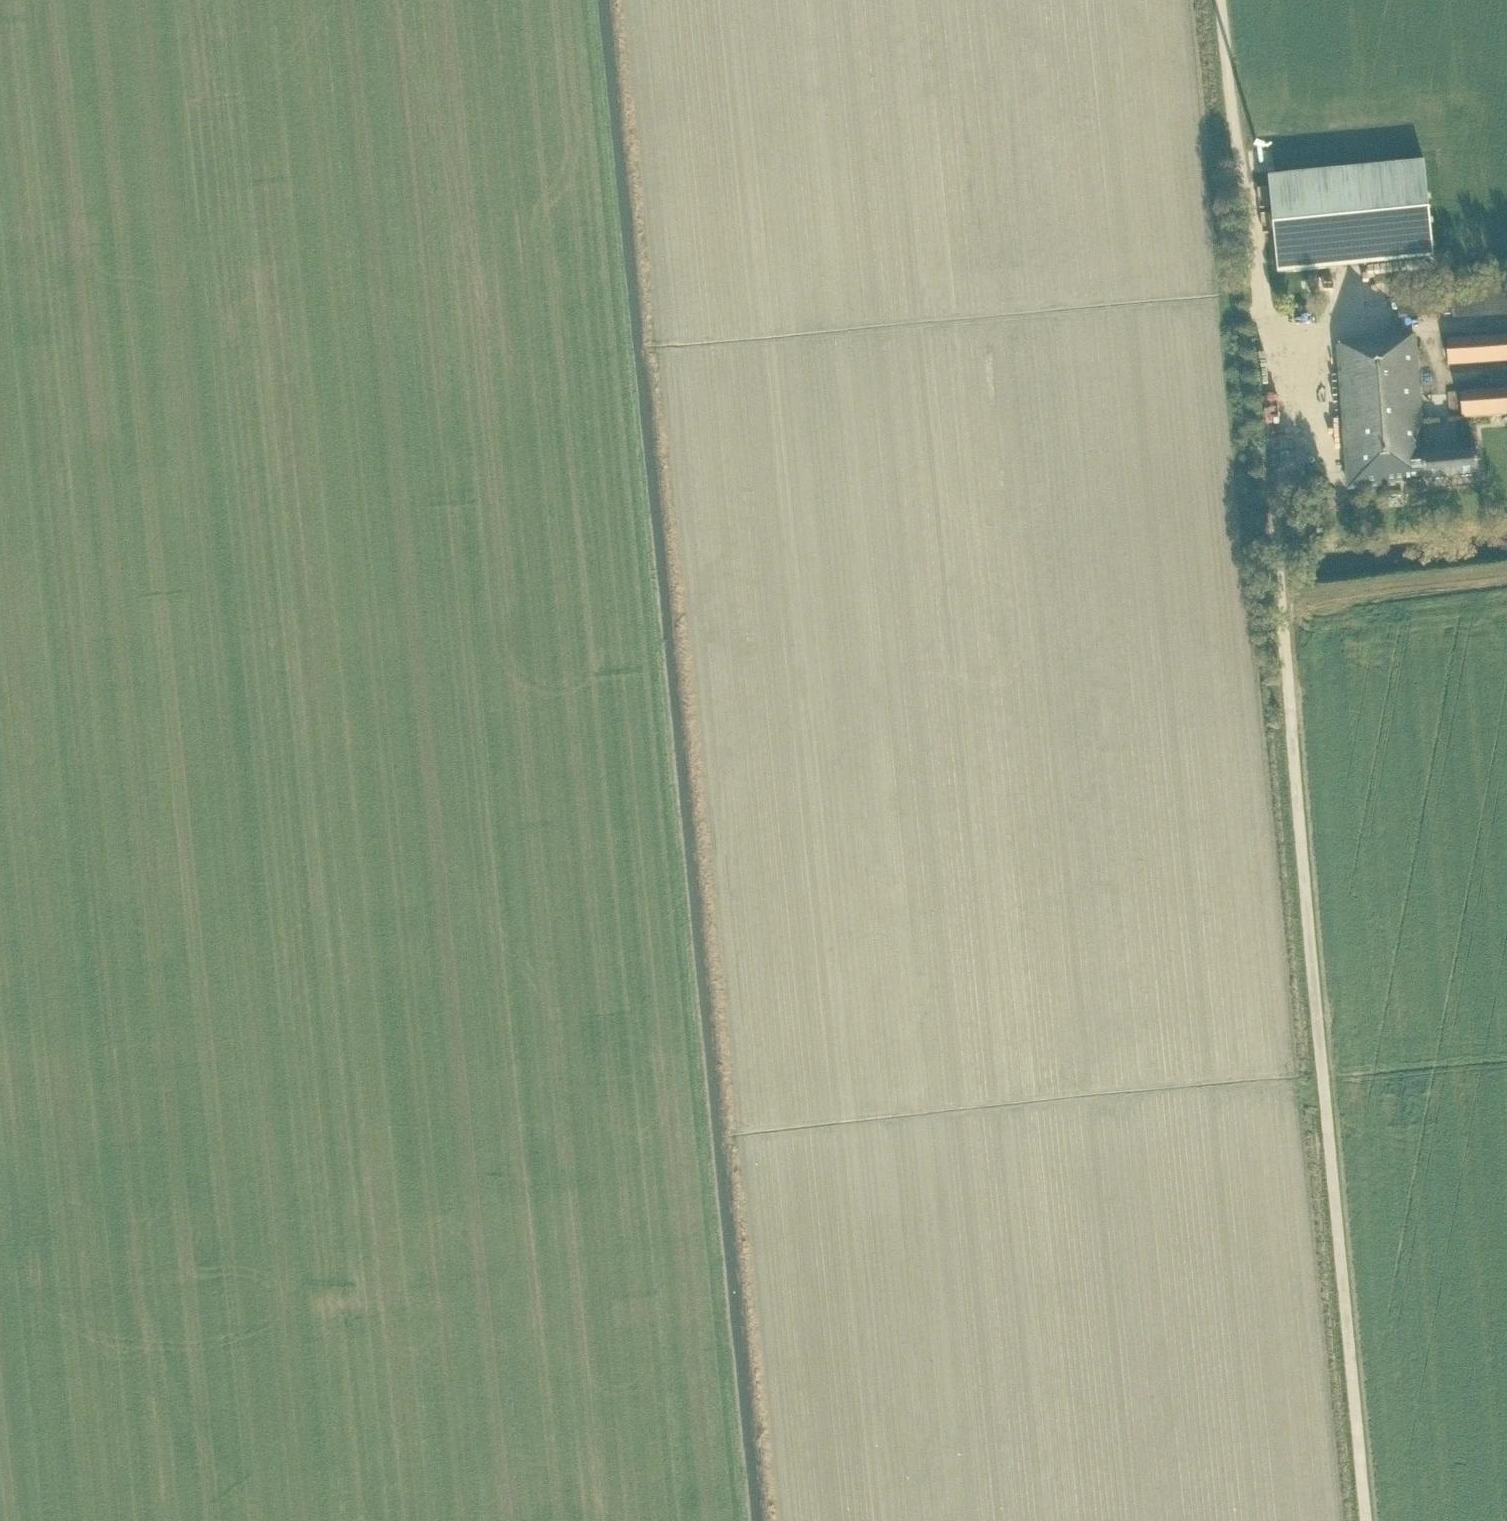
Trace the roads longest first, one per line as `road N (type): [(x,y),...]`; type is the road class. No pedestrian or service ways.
road 1 (track): [(1263,314),(1221,0)]

